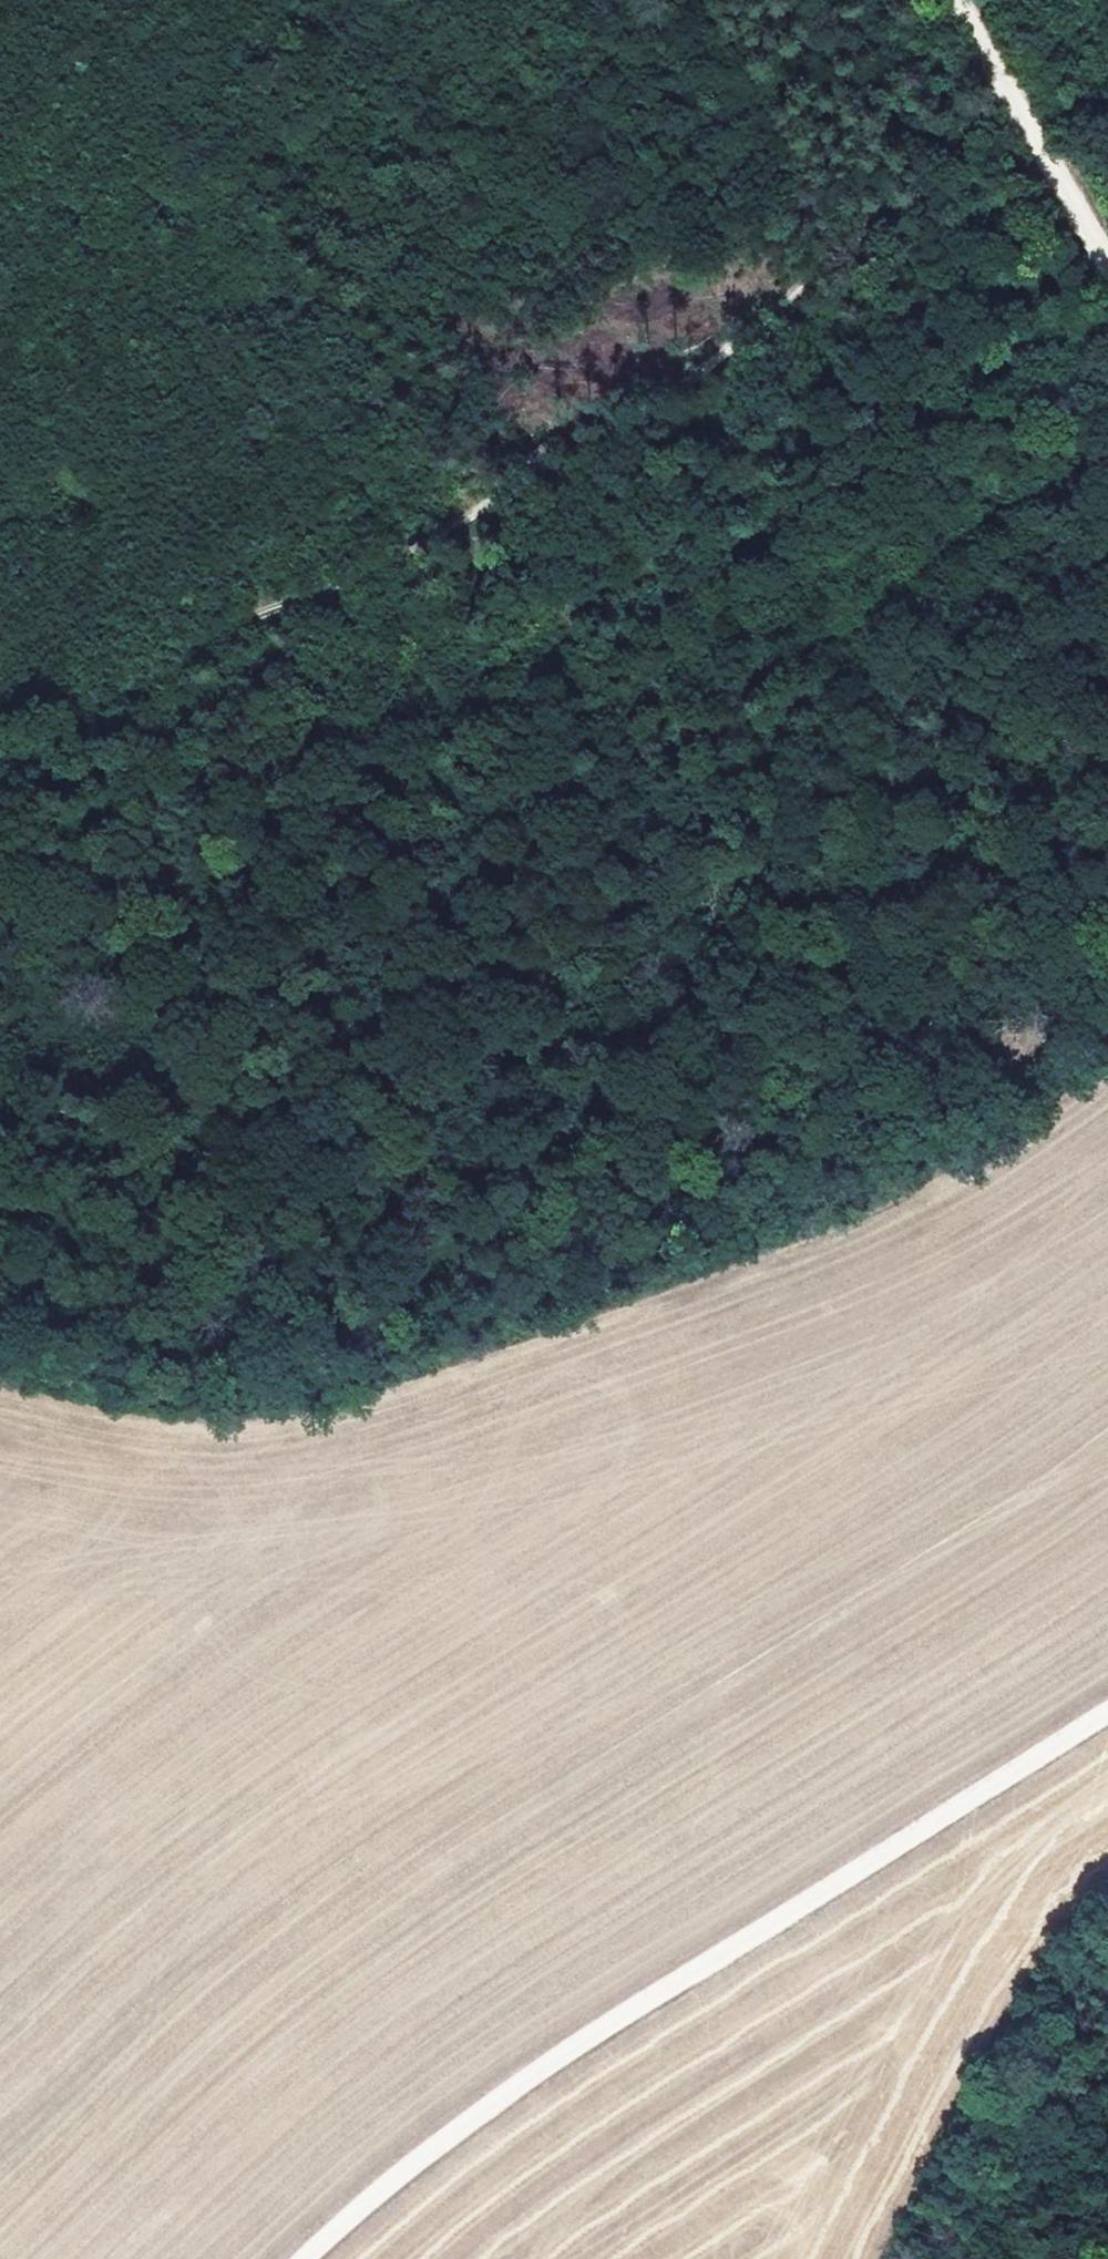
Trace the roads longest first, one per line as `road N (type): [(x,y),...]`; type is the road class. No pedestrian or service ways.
road 1 (track): [(310,2258),(492,2113),(1107,1714)]
road 2 (track): [(1107,230),(970,0)]

